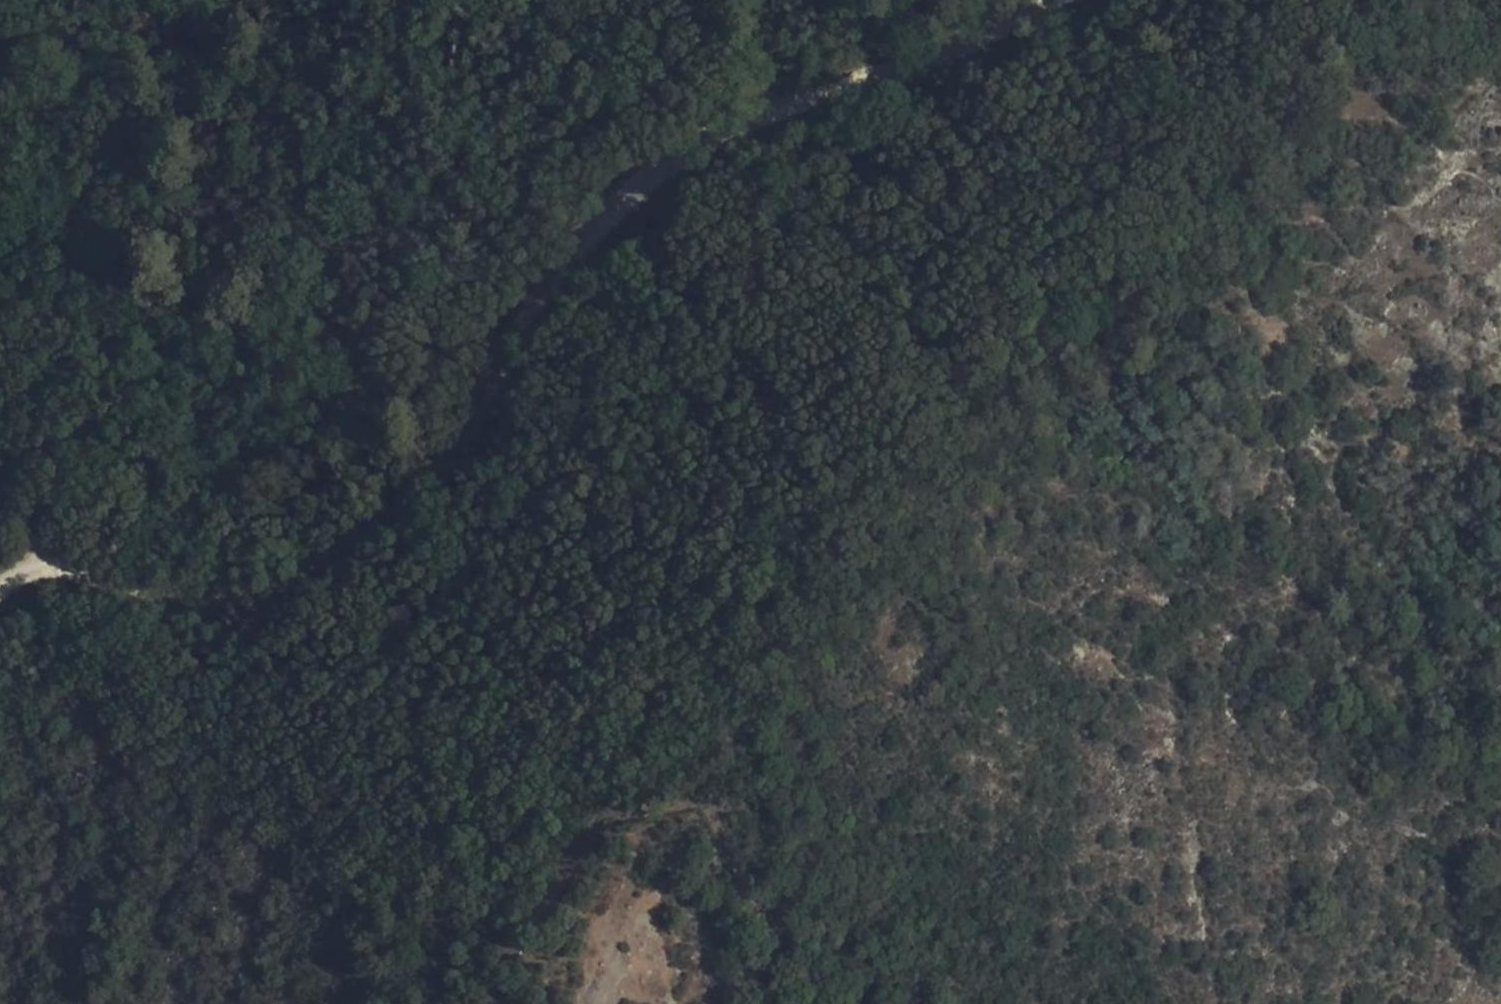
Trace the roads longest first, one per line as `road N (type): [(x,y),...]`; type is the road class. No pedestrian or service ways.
road 1 (track): [(0,600),(44,575),(82,570),(224,581),(292,556),(421,467),(502,377),(545,287),(623,207),(743,124),(882,77),(1039,0)]

